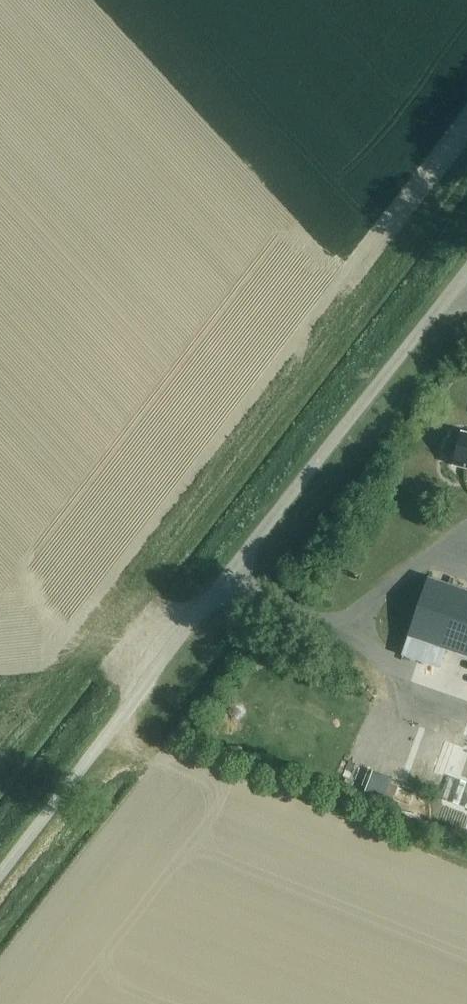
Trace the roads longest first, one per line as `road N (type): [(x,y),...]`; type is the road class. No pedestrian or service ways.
road 1 (unclassified): [(0,863),(466,267)]

